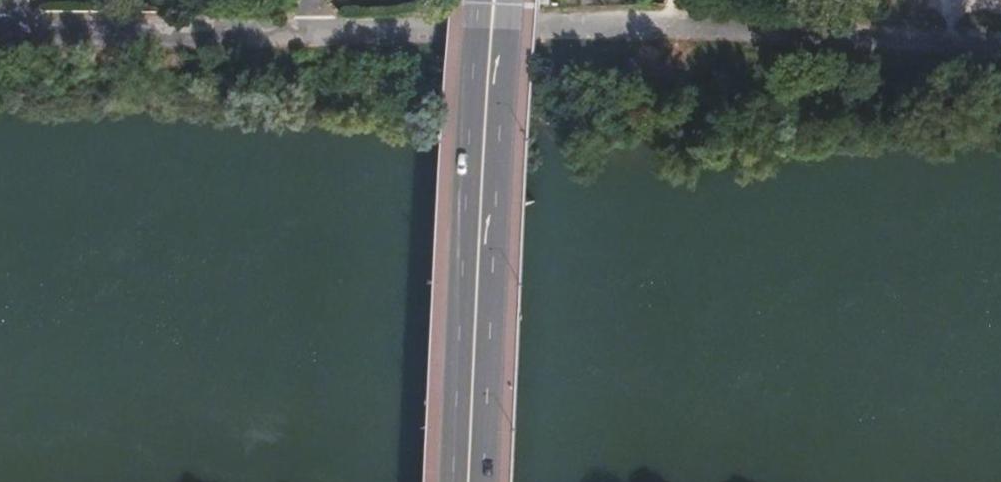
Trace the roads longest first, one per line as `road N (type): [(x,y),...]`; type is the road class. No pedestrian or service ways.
road 1 (residential): [(1000,49),(670,26),(318,37)]
road 2 (secondary): [(475,481),(497,0)]
road 3 (residential): [(318,37),(13,31)]

